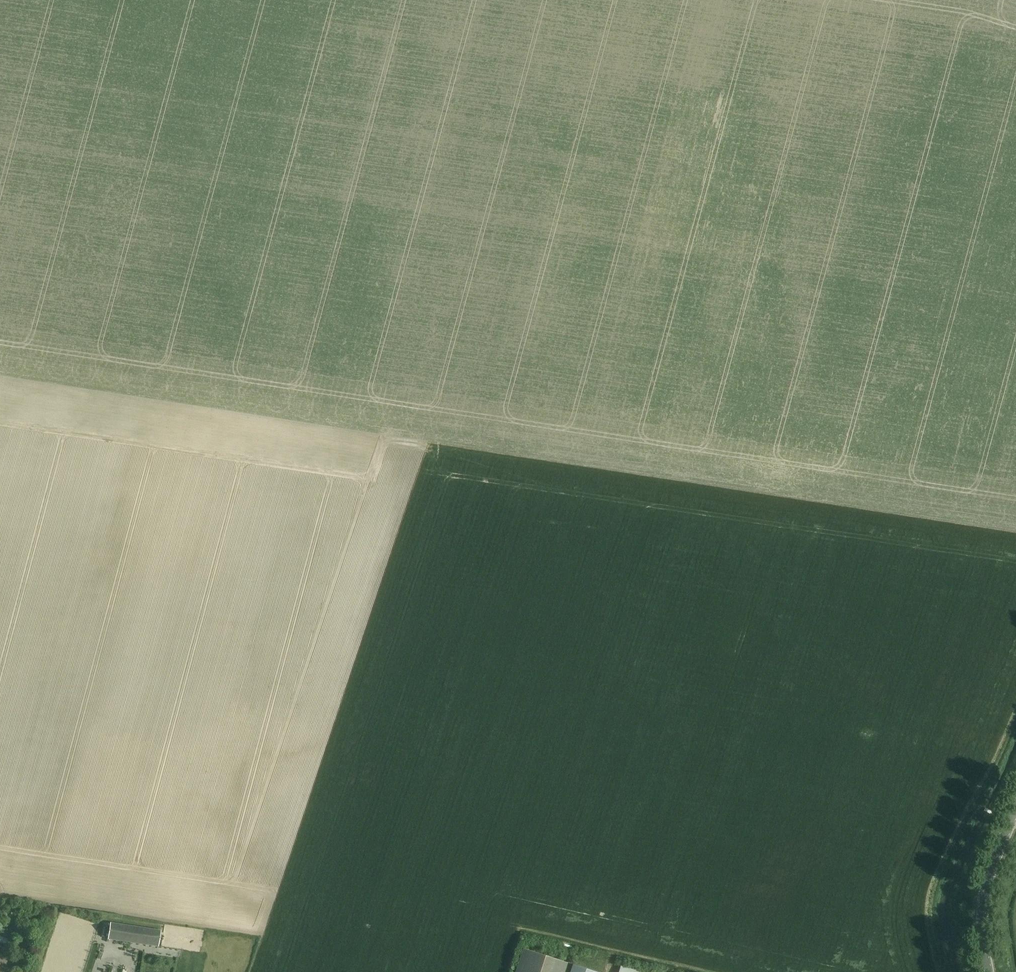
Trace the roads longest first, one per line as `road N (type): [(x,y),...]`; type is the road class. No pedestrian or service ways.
road 1 (tertiary): [(985,971),(978,923),(1015,807)]

